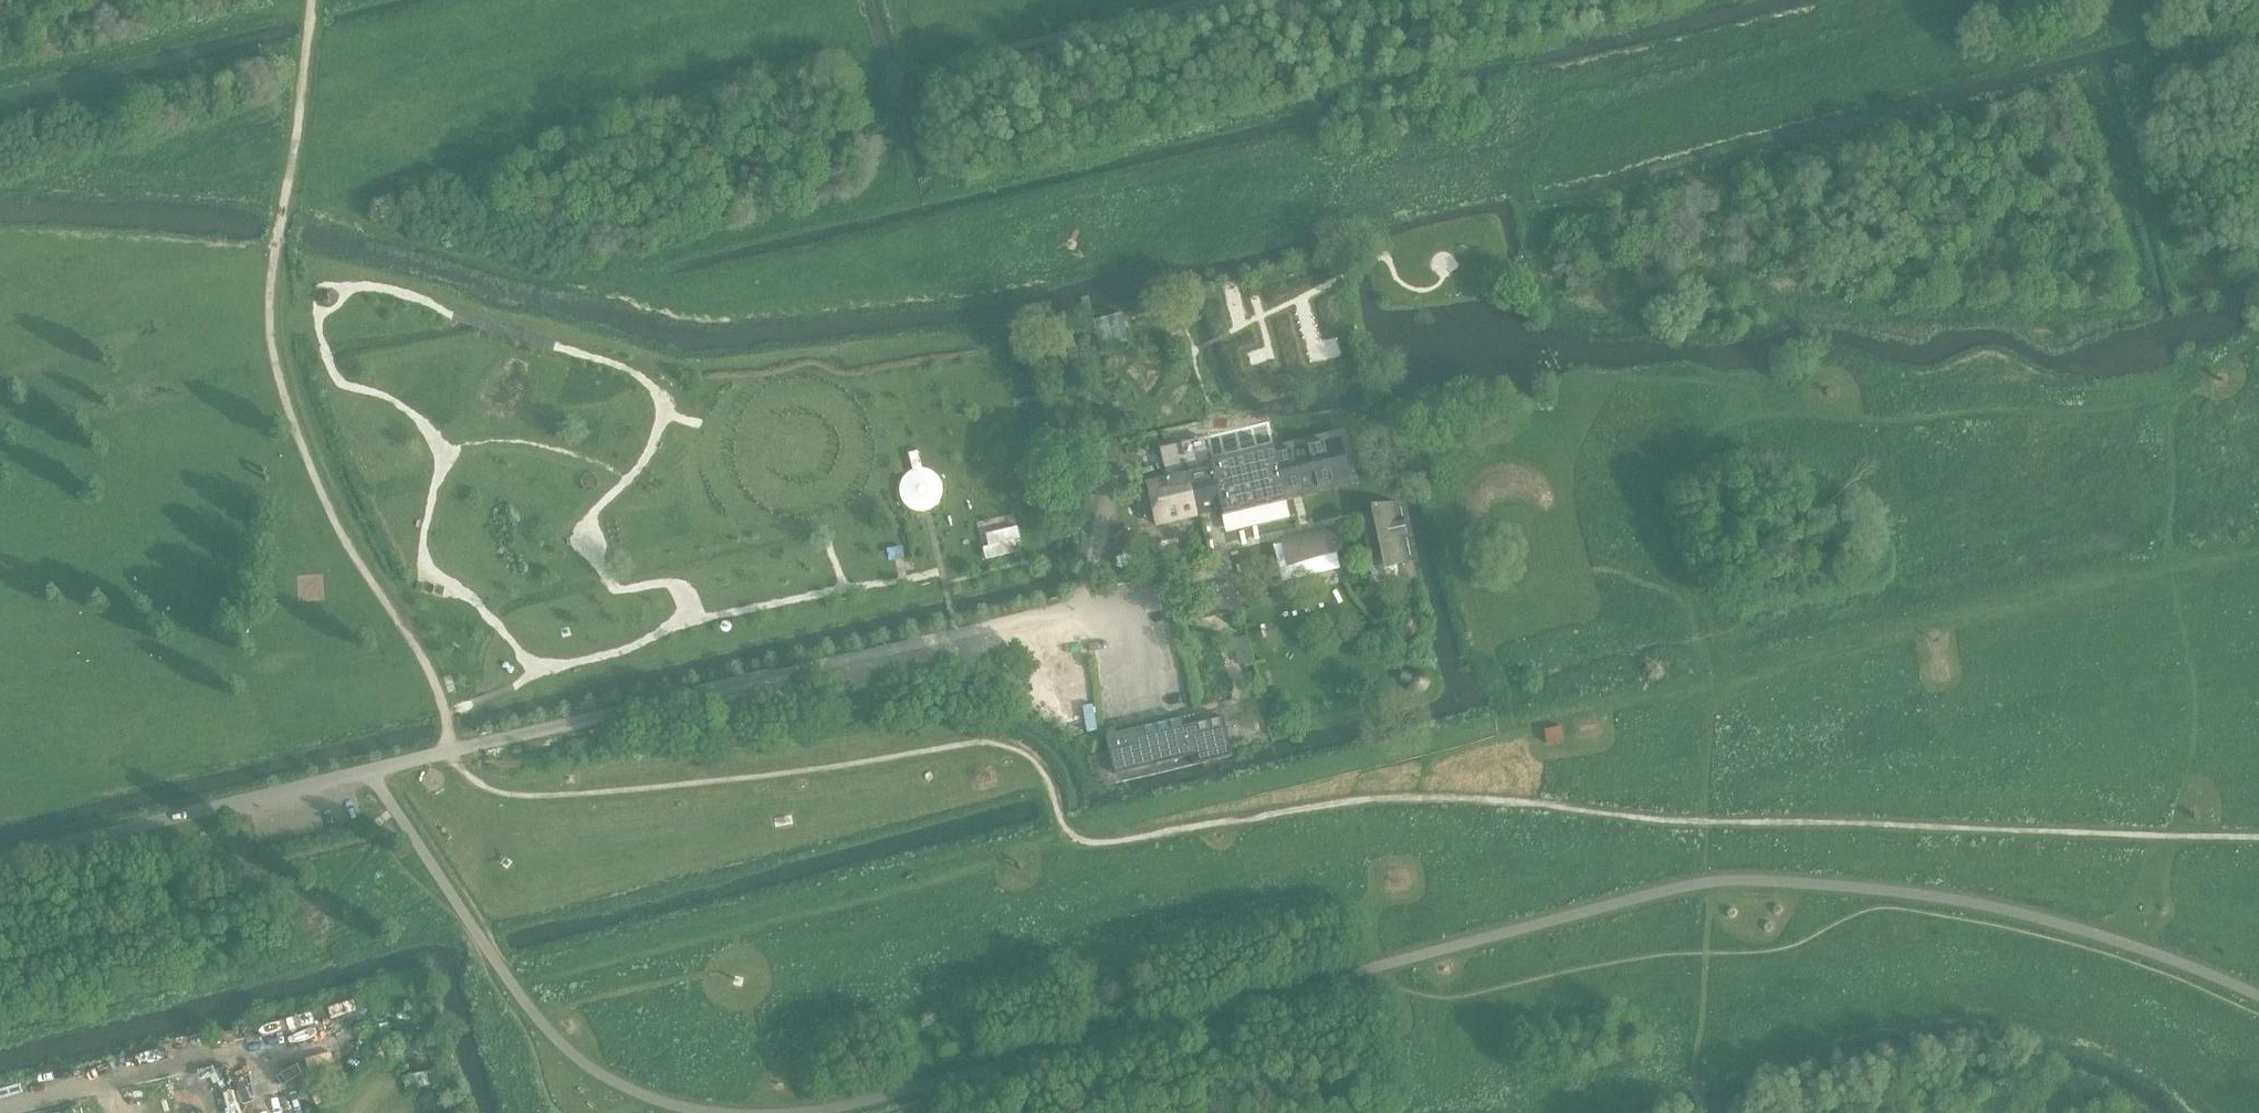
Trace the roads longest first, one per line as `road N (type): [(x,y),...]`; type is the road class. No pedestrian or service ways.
road 1 (unclassified): [(0,861),(449,752)]

